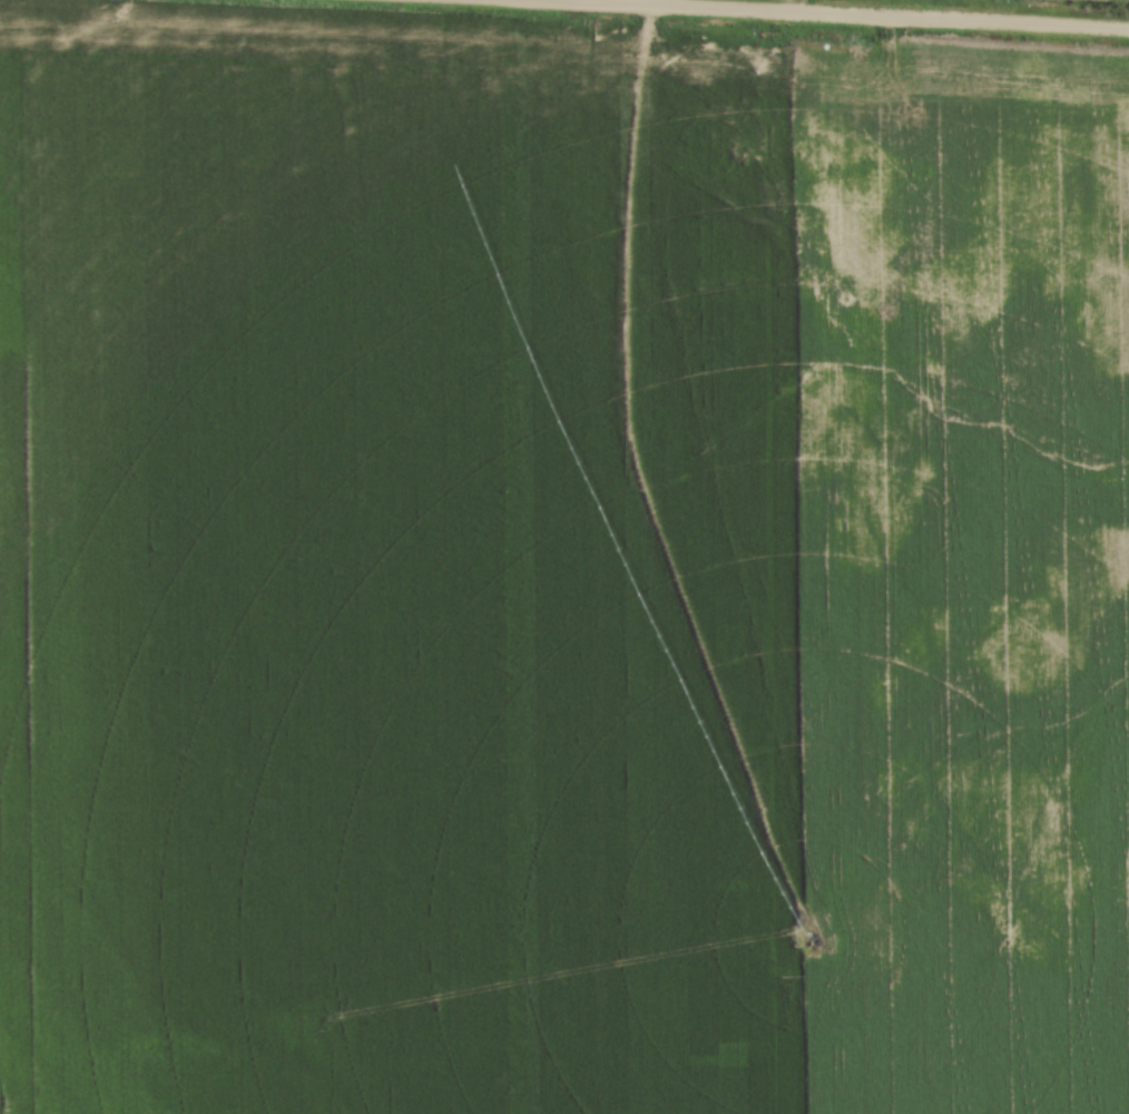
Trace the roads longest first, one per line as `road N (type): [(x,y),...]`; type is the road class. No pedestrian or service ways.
road 1 (residential): [(578,0),(1128,28)]

